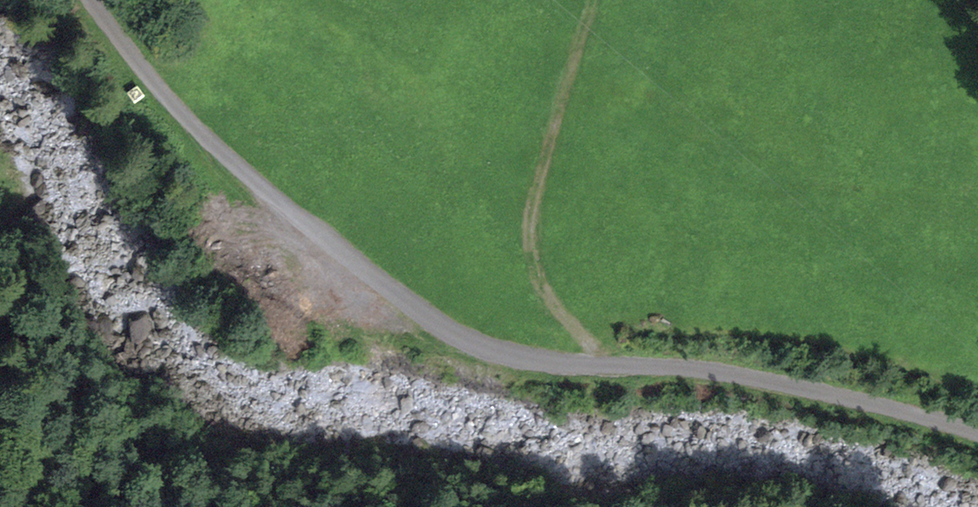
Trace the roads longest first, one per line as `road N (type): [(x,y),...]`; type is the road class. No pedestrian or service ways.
road 1 (track): [(977,438),(881,406),(769,385),(512,356),(470,343),(246,176),(168,104),(87,0)]
road 2 (tertiary): [(392,0),(977,308)]
road 3 (track): [(604,365),(545,291),(529,220),(594,0)]

